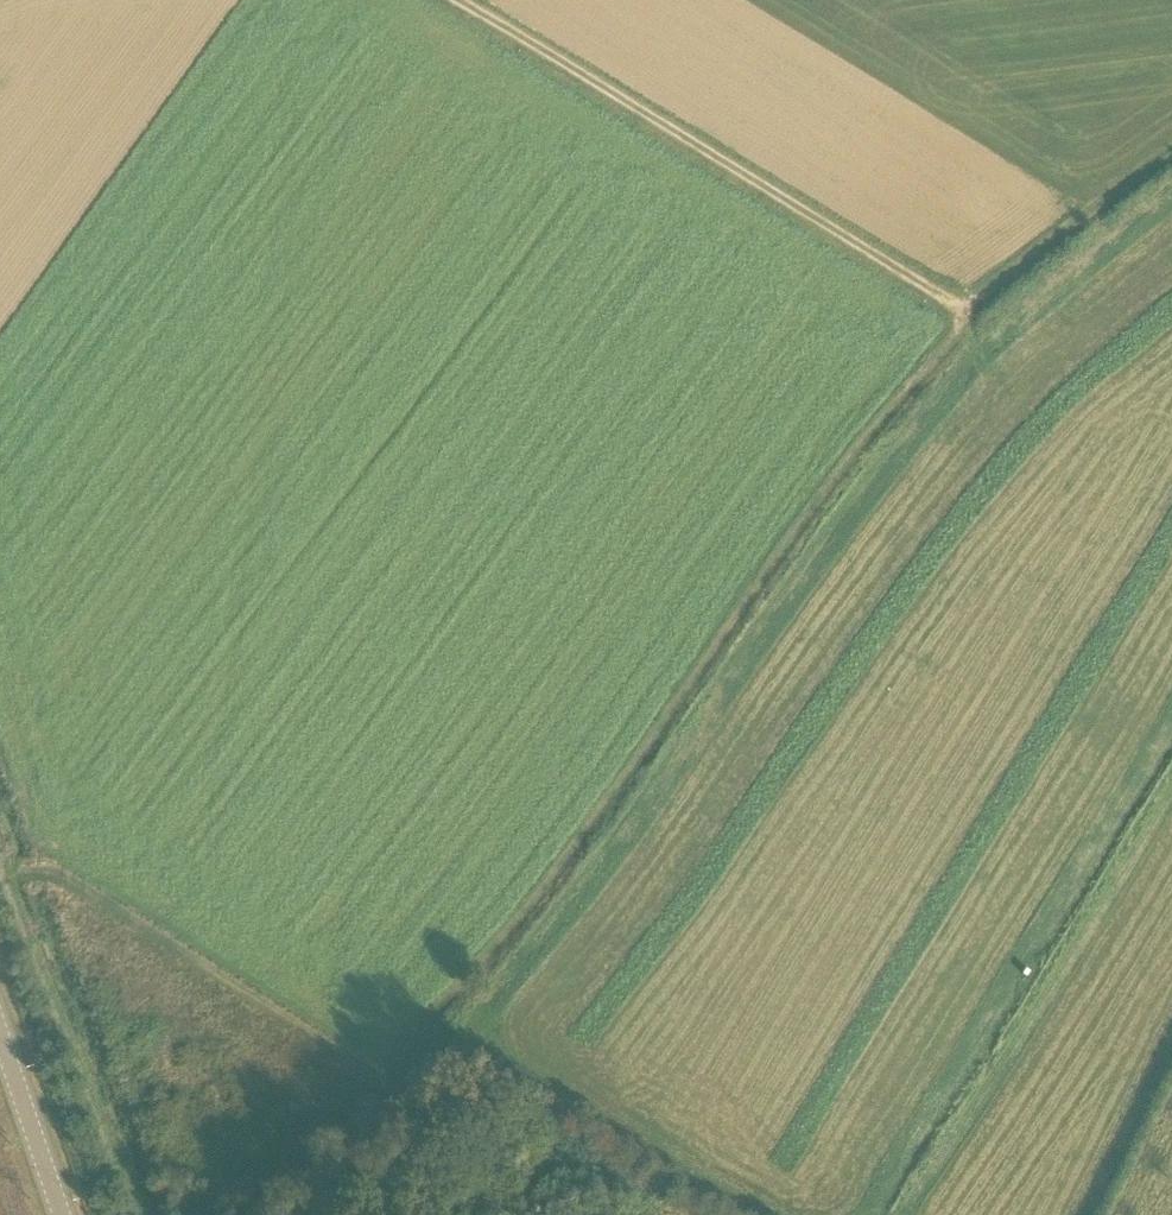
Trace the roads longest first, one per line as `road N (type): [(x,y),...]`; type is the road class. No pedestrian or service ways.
road 1 (track): [(1171,155),(975,300),(513,930),(386,1062)]
road 2 (track): [(966,312),(453,0)]
road 3 (tertiary): [(61,1214),(0,1032)]

